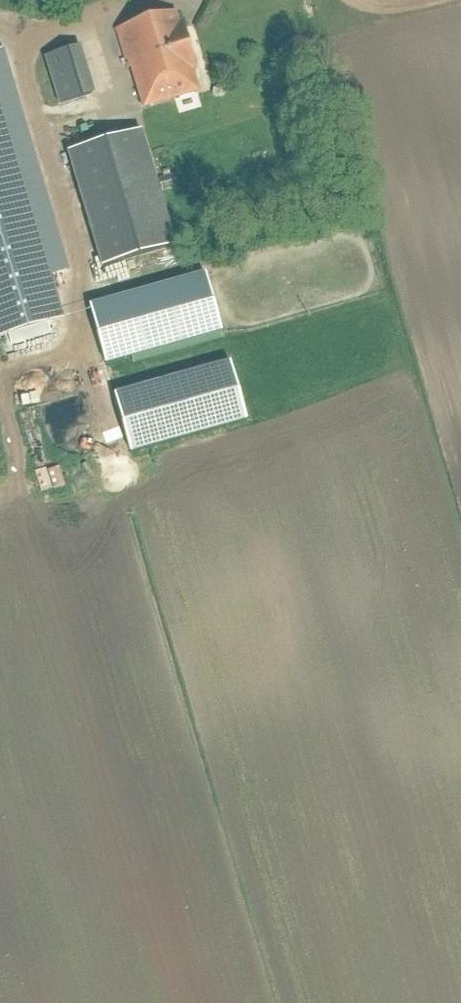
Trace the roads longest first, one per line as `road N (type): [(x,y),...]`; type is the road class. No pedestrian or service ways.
road 1 (unclassified): [(460,12),(368,25),(335,0)]

